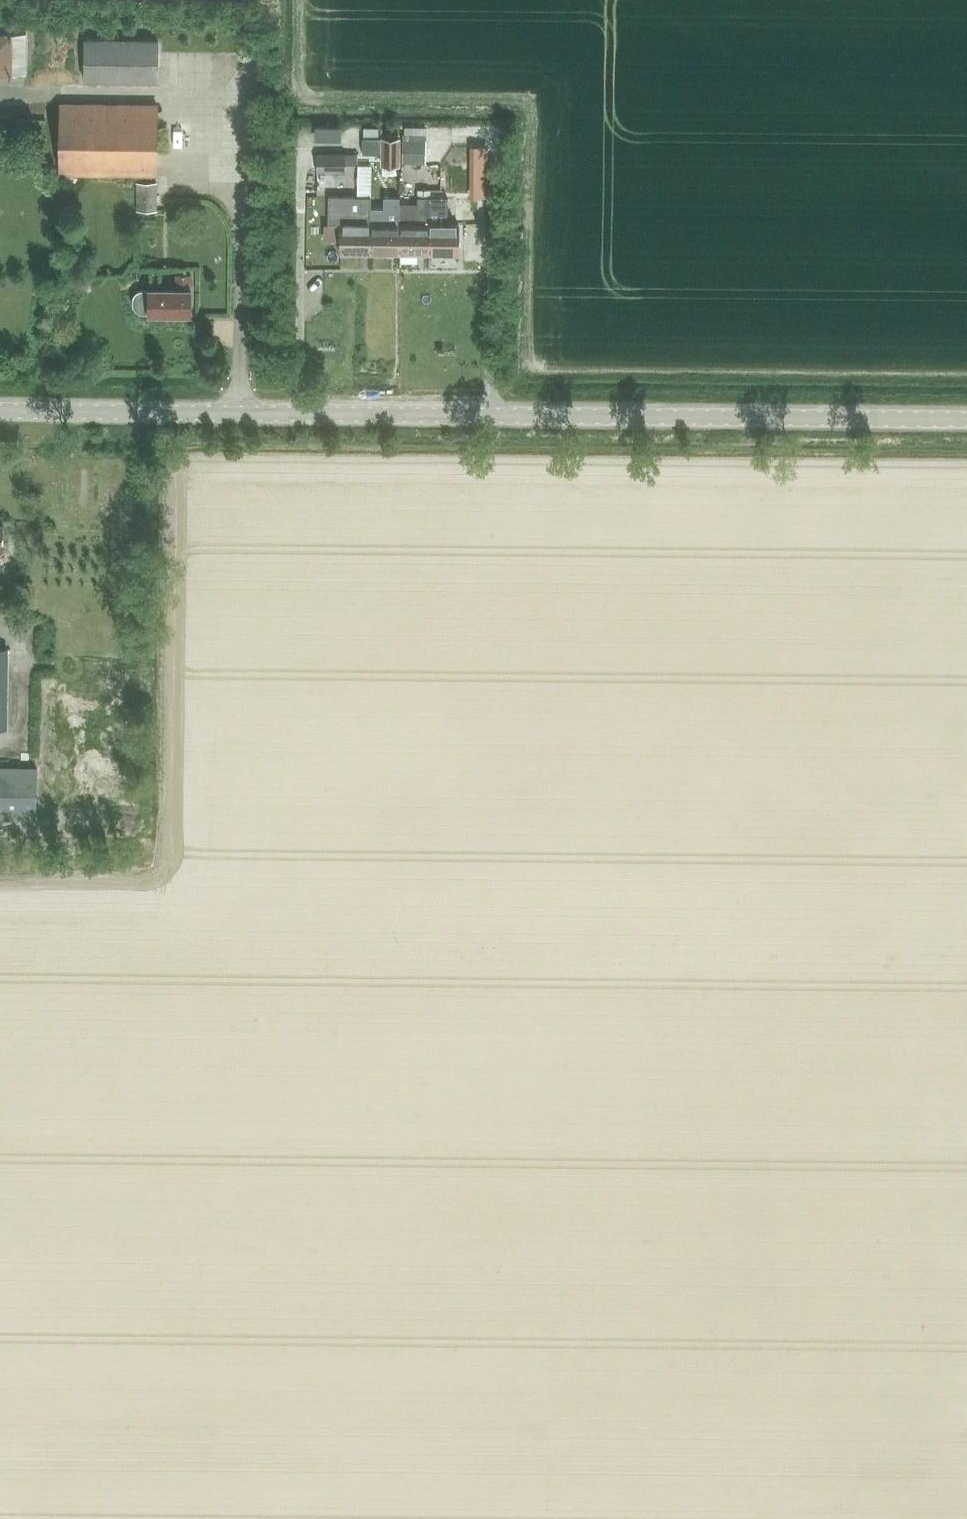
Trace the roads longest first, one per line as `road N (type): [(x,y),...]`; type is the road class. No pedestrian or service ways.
road 1 (unclassified): [(966,420),(0,412)]

